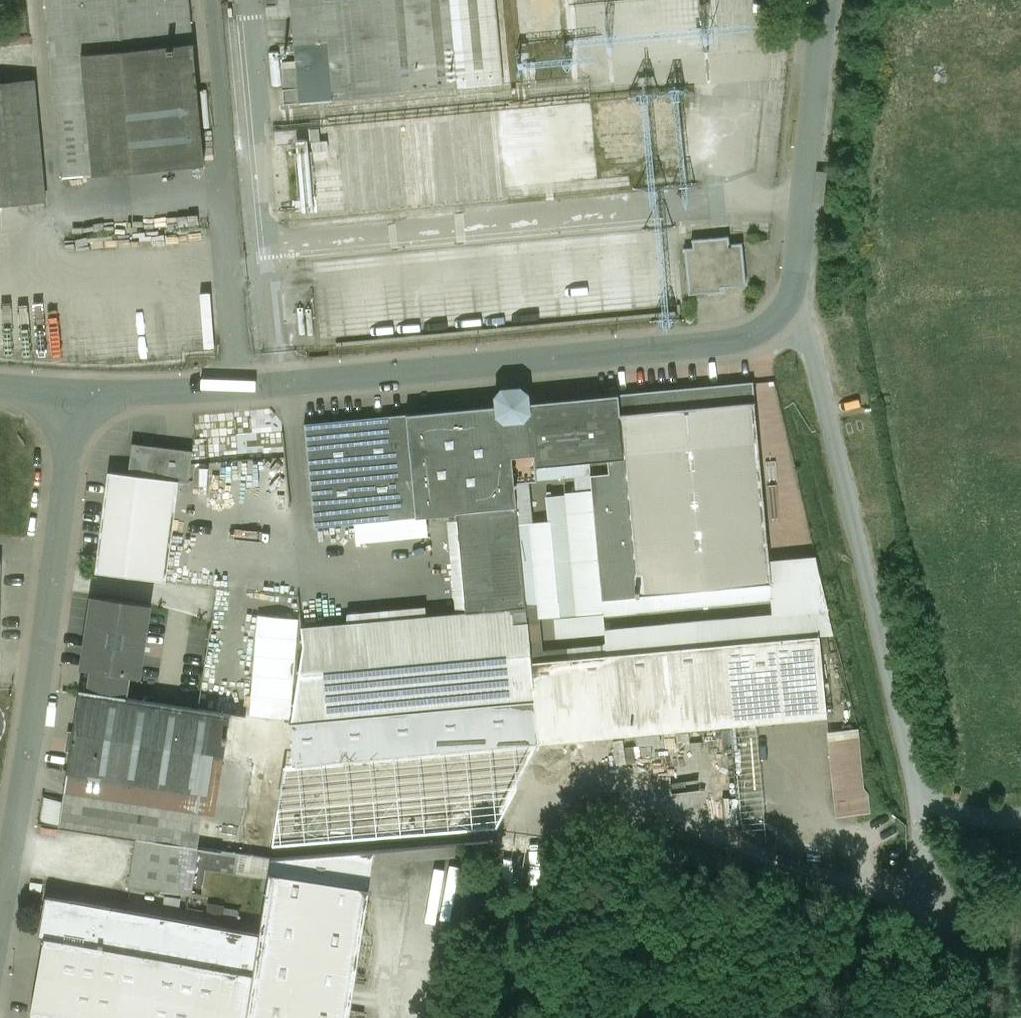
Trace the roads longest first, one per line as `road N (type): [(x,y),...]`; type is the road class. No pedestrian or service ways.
road 1 (residential): [(826,0),(798,275),(794,297),(769,326),(735,341),(75,397)]
road 2 (residential): [(0,911),(75,397)]
road 3 (track): [(917,794),(919,1017)]

